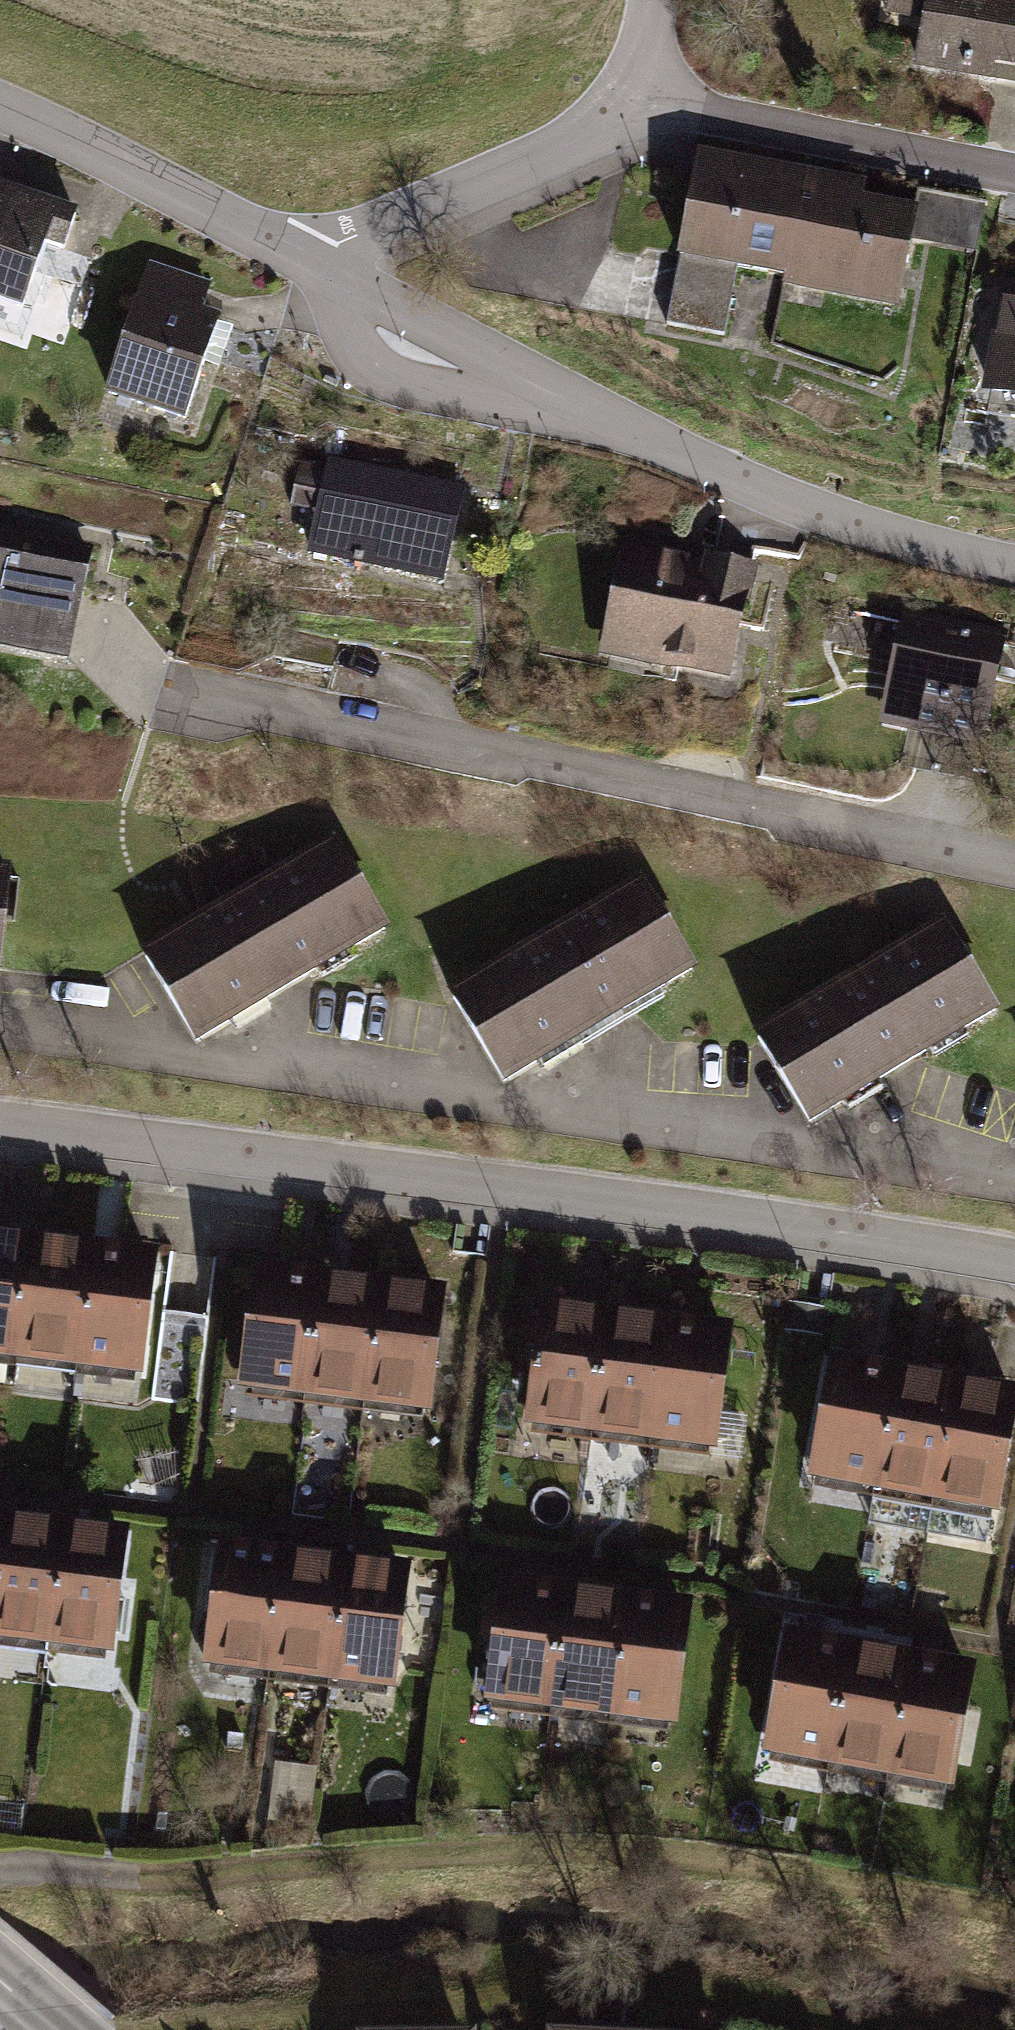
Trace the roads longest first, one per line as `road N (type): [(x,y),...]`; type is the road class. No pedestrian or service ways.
road 1 (residential): [(1014,1274),(801,1231),(0,1127)]
road 2 (track): [(0,1875),(191,1876),(615,1853),(1014,1918)]
road 3 (residential): [(1014,855),(154,686),(103,641)]
road 4 (residential): [(1014,567),(835,518),(605,422)]
road 5 (residential): [(1014,176),(631,105)]
road 6 (residential): [(605,422),(382,381),(348,358),(324,320),(310,264)]
road 7 (residential): [(631,105),(310,264)]
road 8 (residential): [(0,113),(310,264)]
road 9 (residential): [(605,422),(310,264)]

